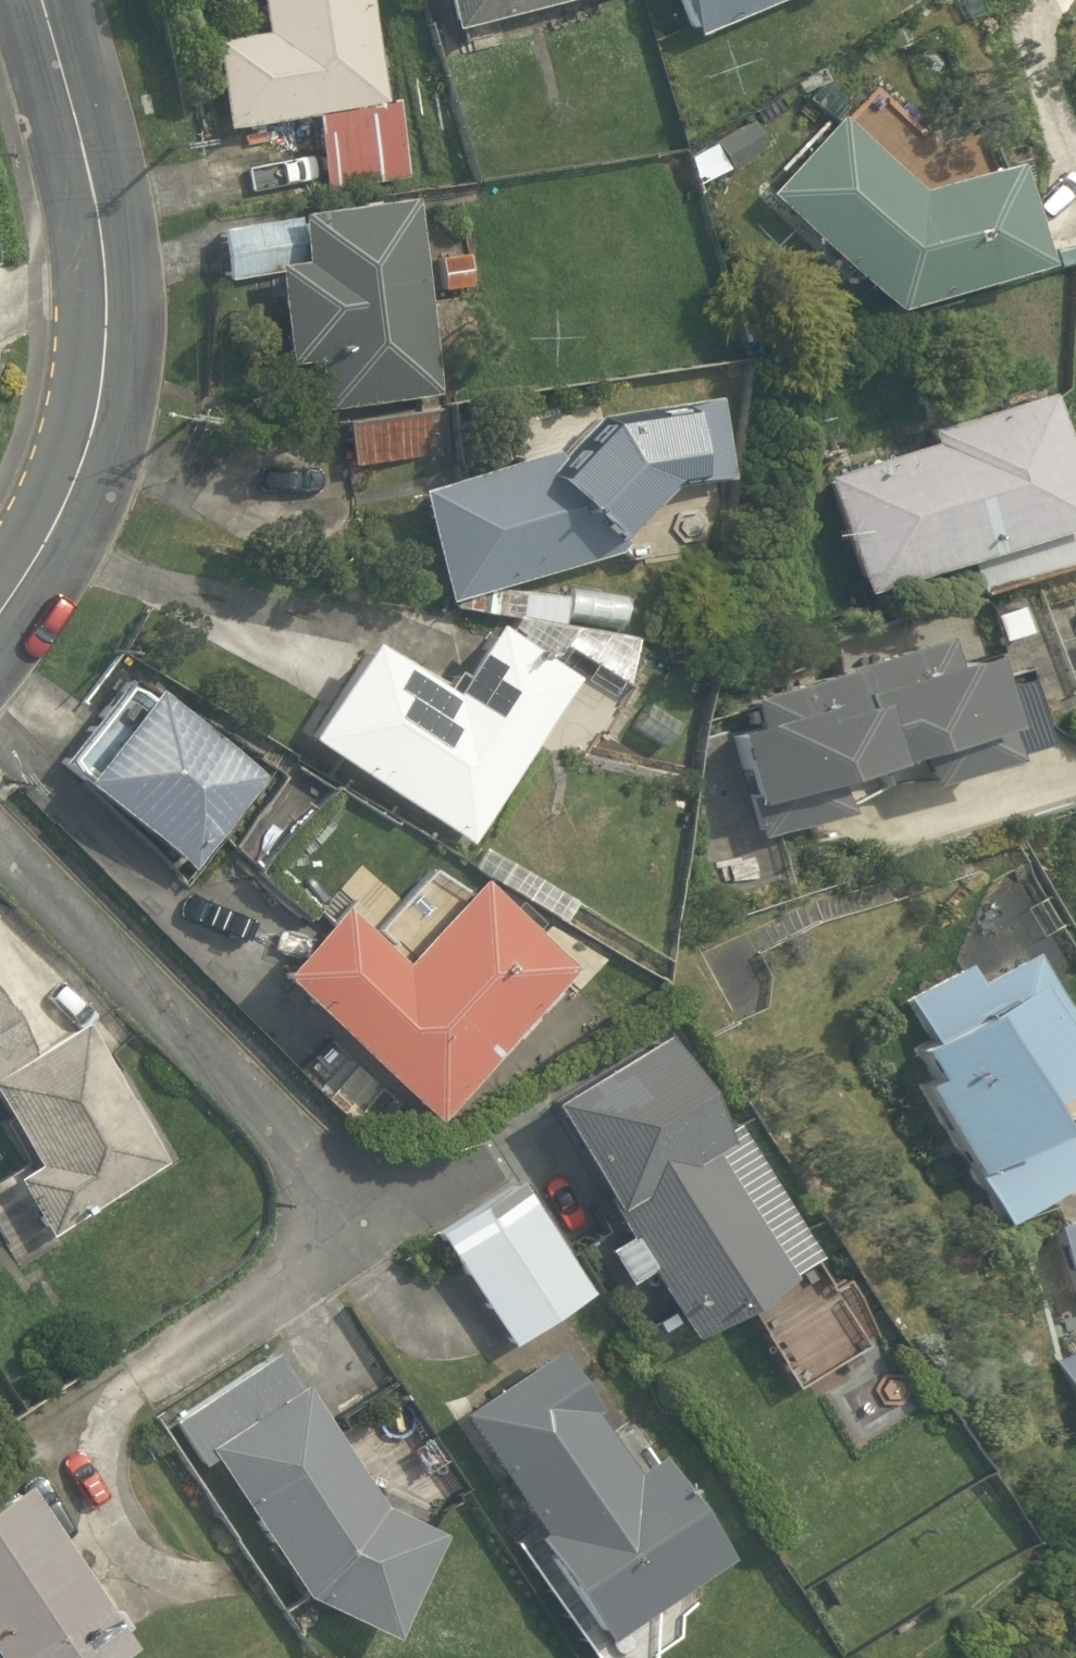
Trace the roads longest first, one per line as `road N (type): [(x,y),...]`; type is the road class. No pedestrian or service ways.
road 1 (tertiary): [(42,0),(103,222),(105,368),(89,450),(55,526),(0,612)]

